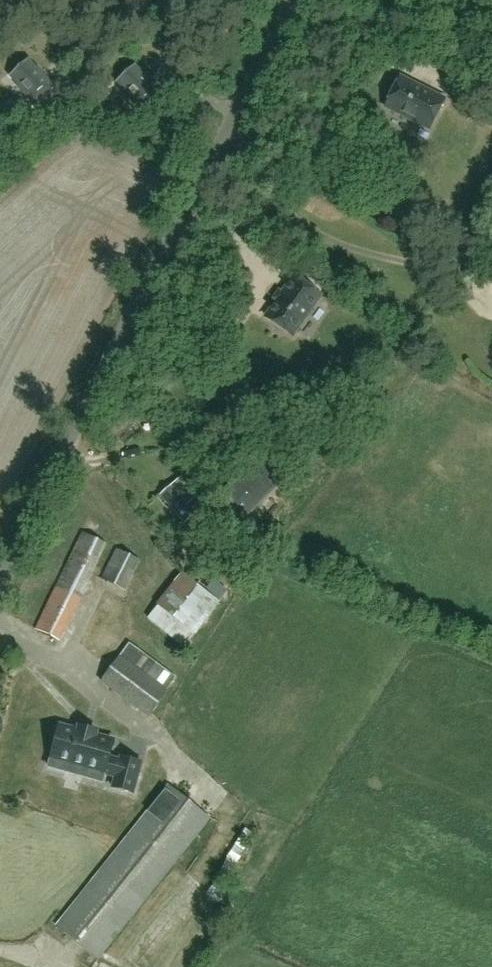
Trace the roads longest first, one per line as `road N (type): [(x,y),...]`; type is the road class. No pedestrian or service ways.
road 1 (unclassified): [(0,589),(22,527),(294,0)]

